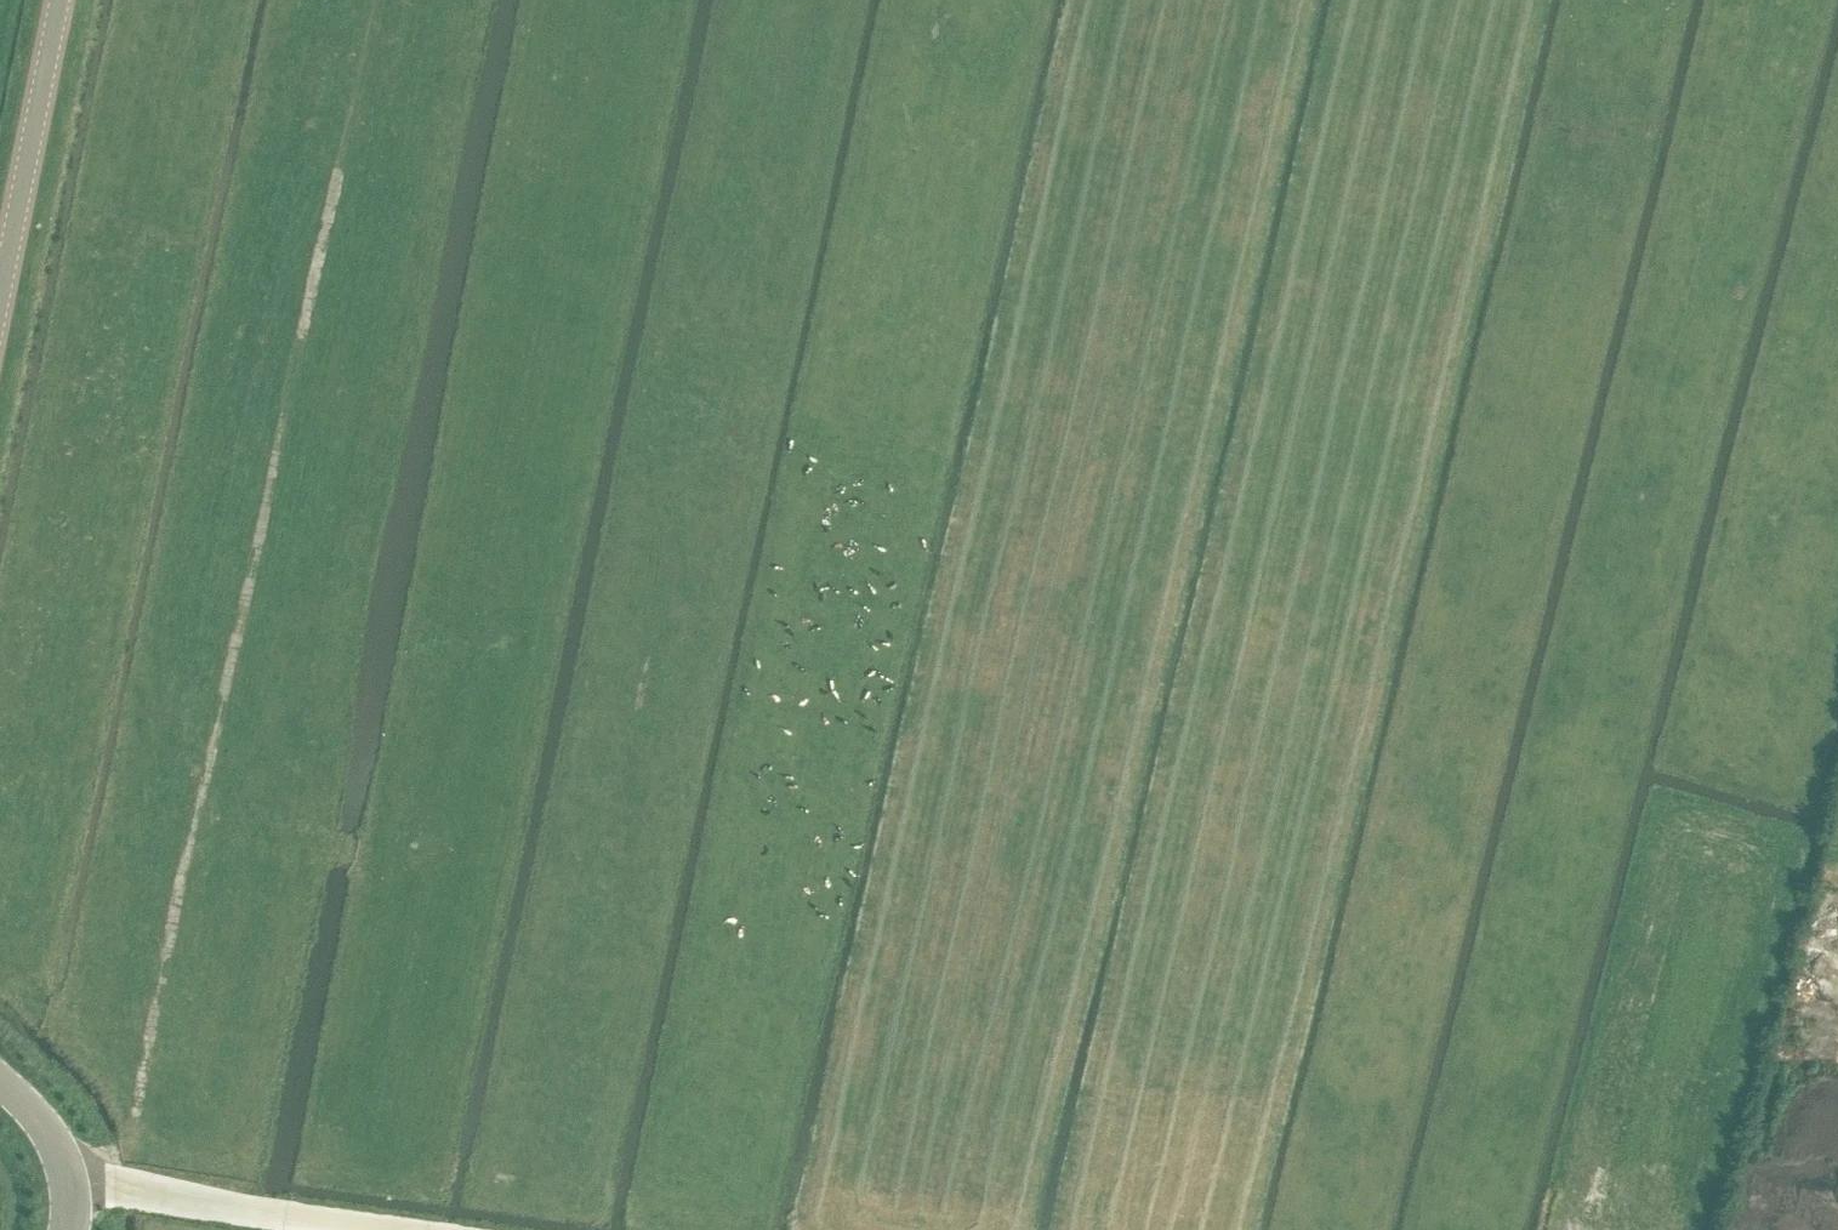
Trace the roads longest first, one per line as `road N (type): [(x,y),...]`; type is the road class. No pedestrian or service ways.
road 1 (tertiary): [(0,288),(57,0)]
road 2 (tertiary): [(0,1080),(66,1164),(69,1229)]

